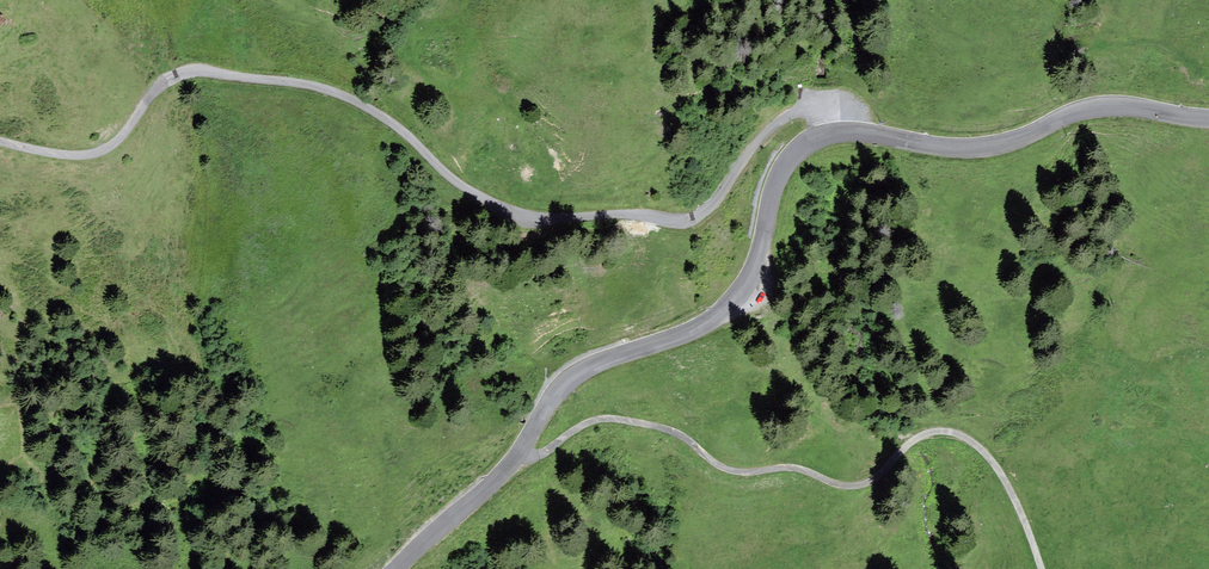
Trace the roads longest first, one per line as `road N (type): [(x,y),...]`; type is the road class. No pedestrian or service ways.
road 1 (unclassified): [(0,141),(91,154),(116,142),(174,76),(288,82),(373,111),(456,182),(518,214),(683,221),(709,208),(784,120),(817,112),(836,132)]
road 2 (unclassified): [(1041,568),(1000,477),(975,447),(947,434),(921,438),(861,489),(793,470),(732,473),(676,434),(615,420),(579,429),(541,456),(517,457)]
road 3 (tertiary): [(836,132),(809,141),(784,168),(756,267),(734,302),(696,330),(576,373),(517,457)]
road 4 (tertiary): [(1208,120),(1106,106),(1001,145),(968,149),(836,132)]
road 5 (tertiary): [(517,457),(398,568)]

